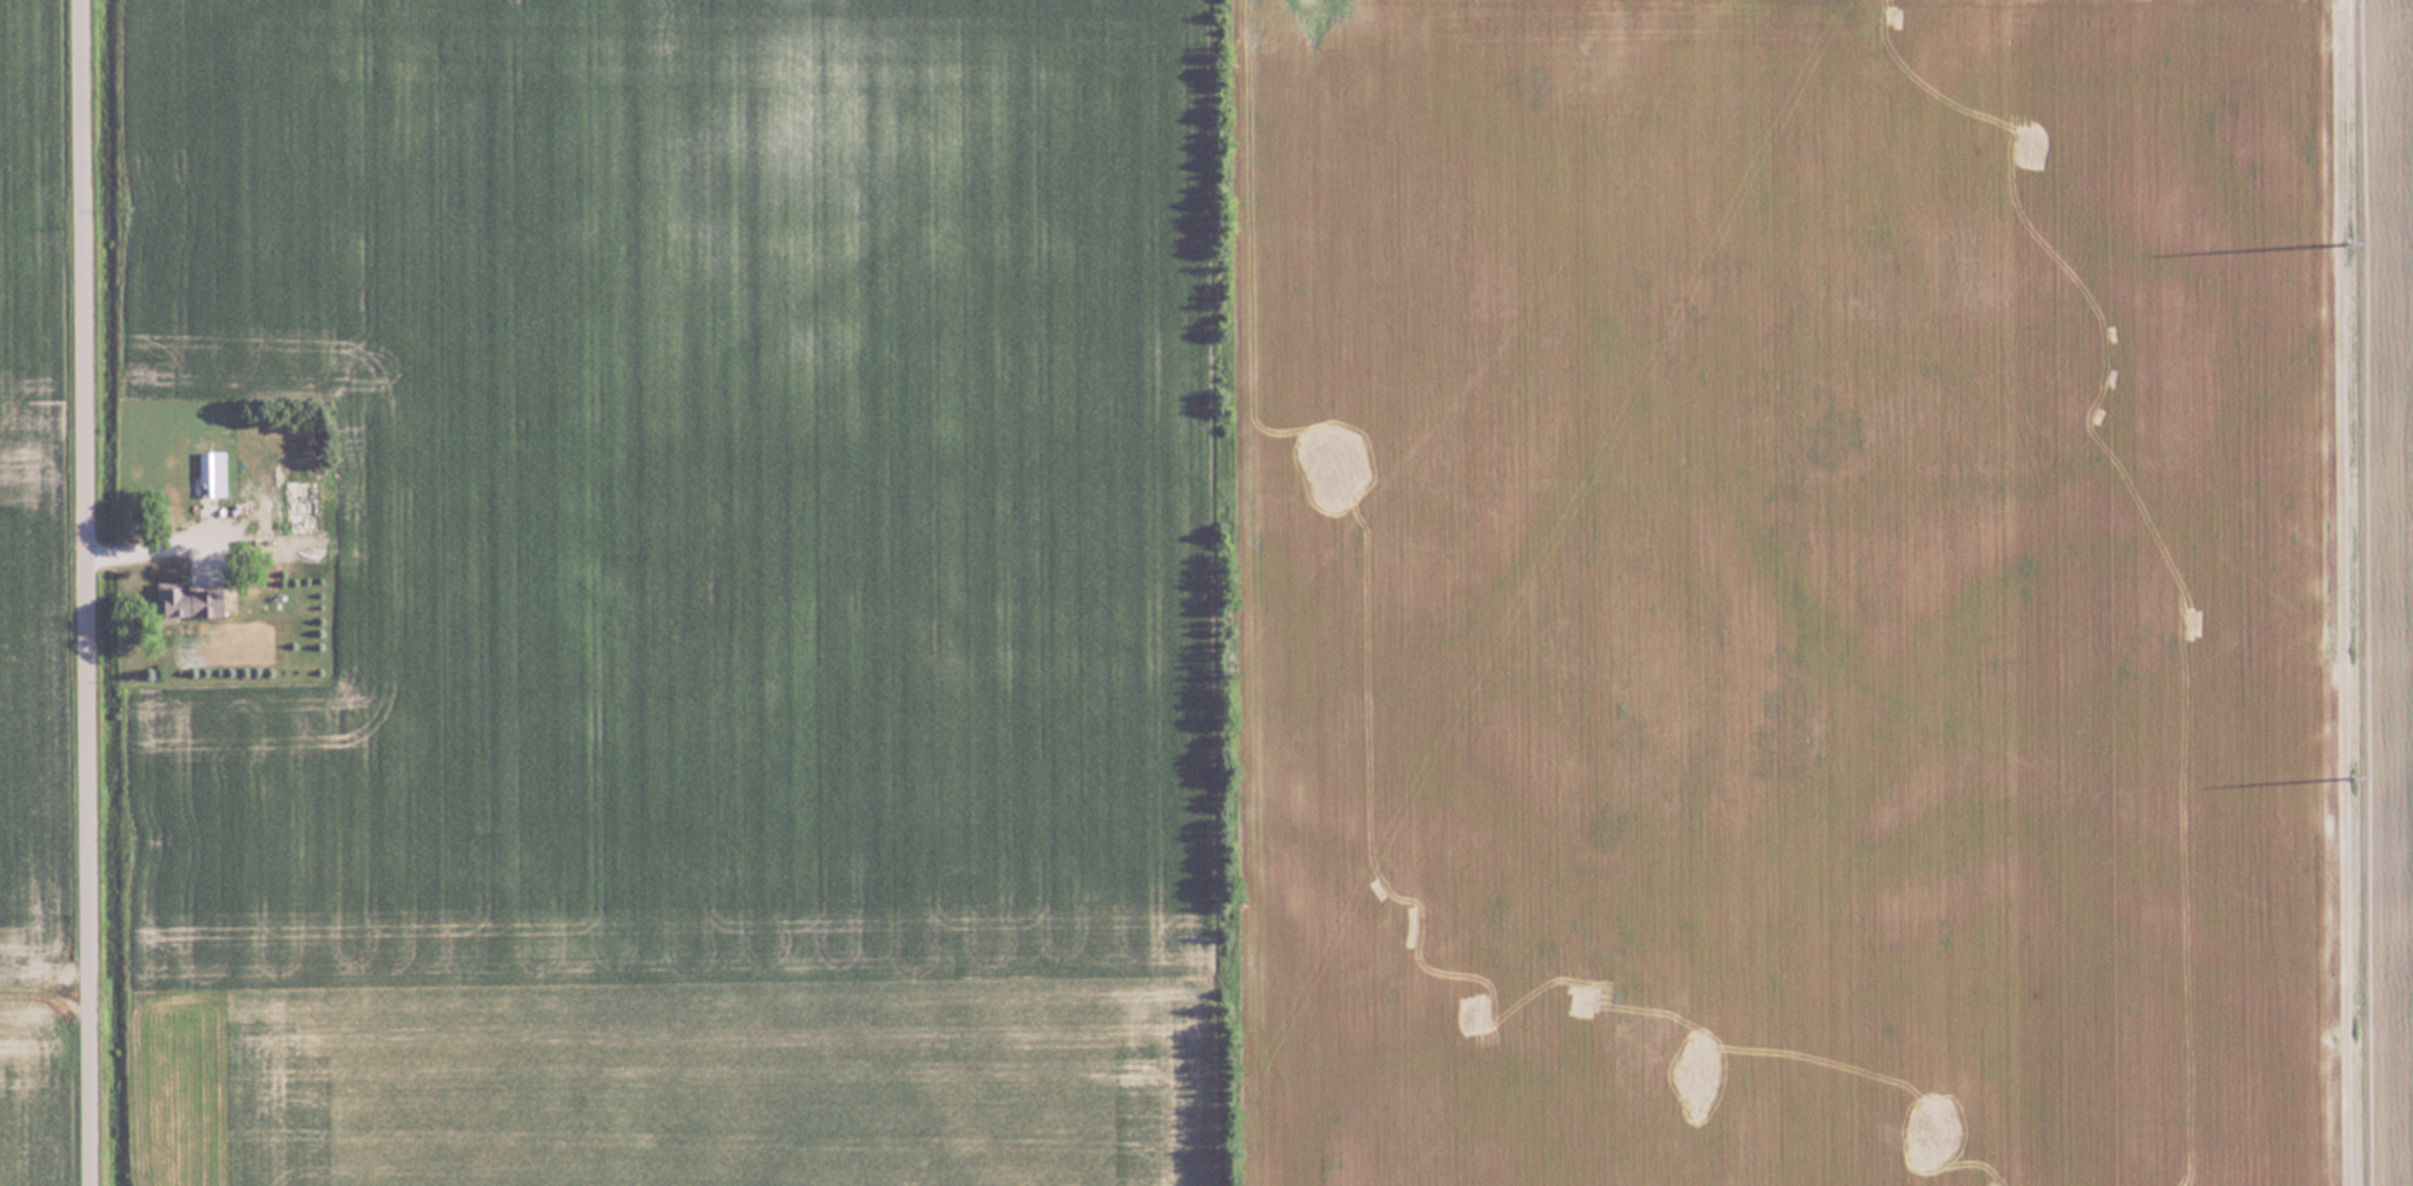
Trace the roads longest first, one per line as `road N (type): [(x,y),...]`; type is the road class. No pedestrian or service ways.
road 1 (residential): [(96,1185),(81,0)]

